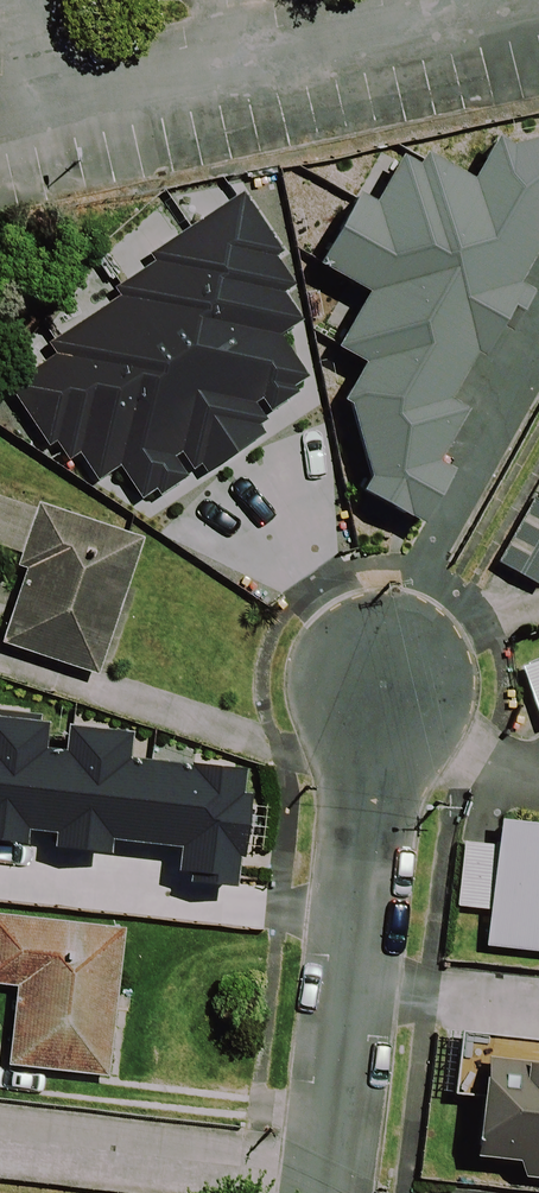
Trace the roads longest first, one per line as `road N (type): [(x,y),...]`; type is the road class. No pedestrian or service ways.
road 1 (residential): [(325,1192),(385,678)]

